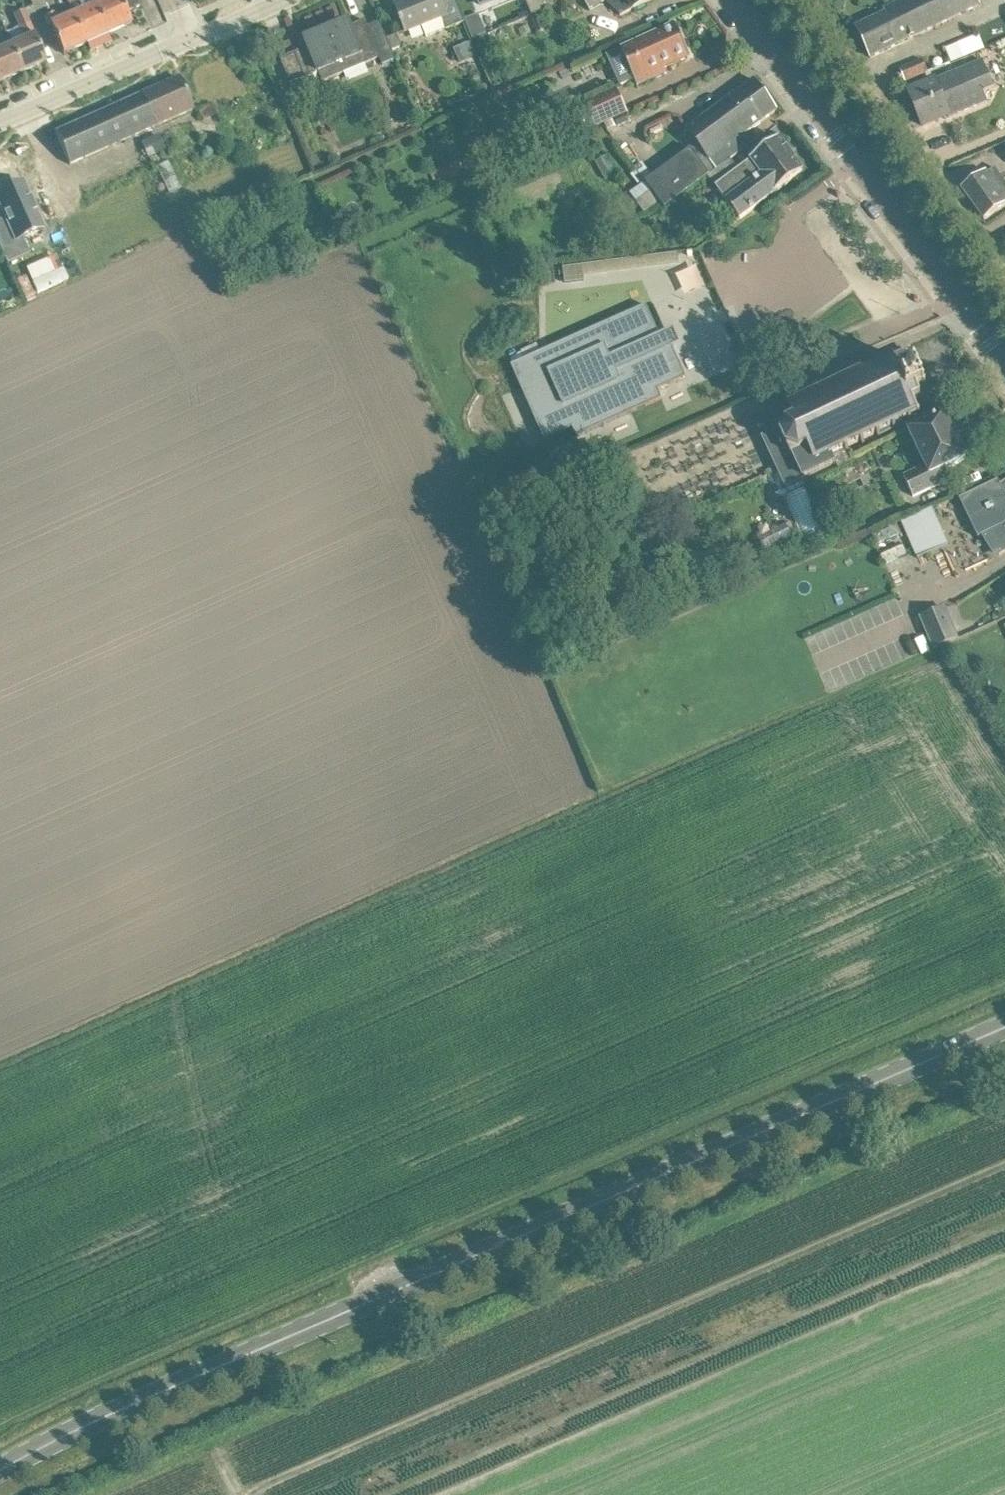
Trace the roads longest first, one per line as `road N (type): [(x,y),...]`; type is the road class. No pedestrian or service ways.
road 1 (secondary): [(0,1471),(1004,1026)]
road 2 (tertiary): [(1004,368),(730,0)]
road 3 (residential): [(806,0),(1004,266)]
road 4 (unclassified): [(0,121),(191,38)]

